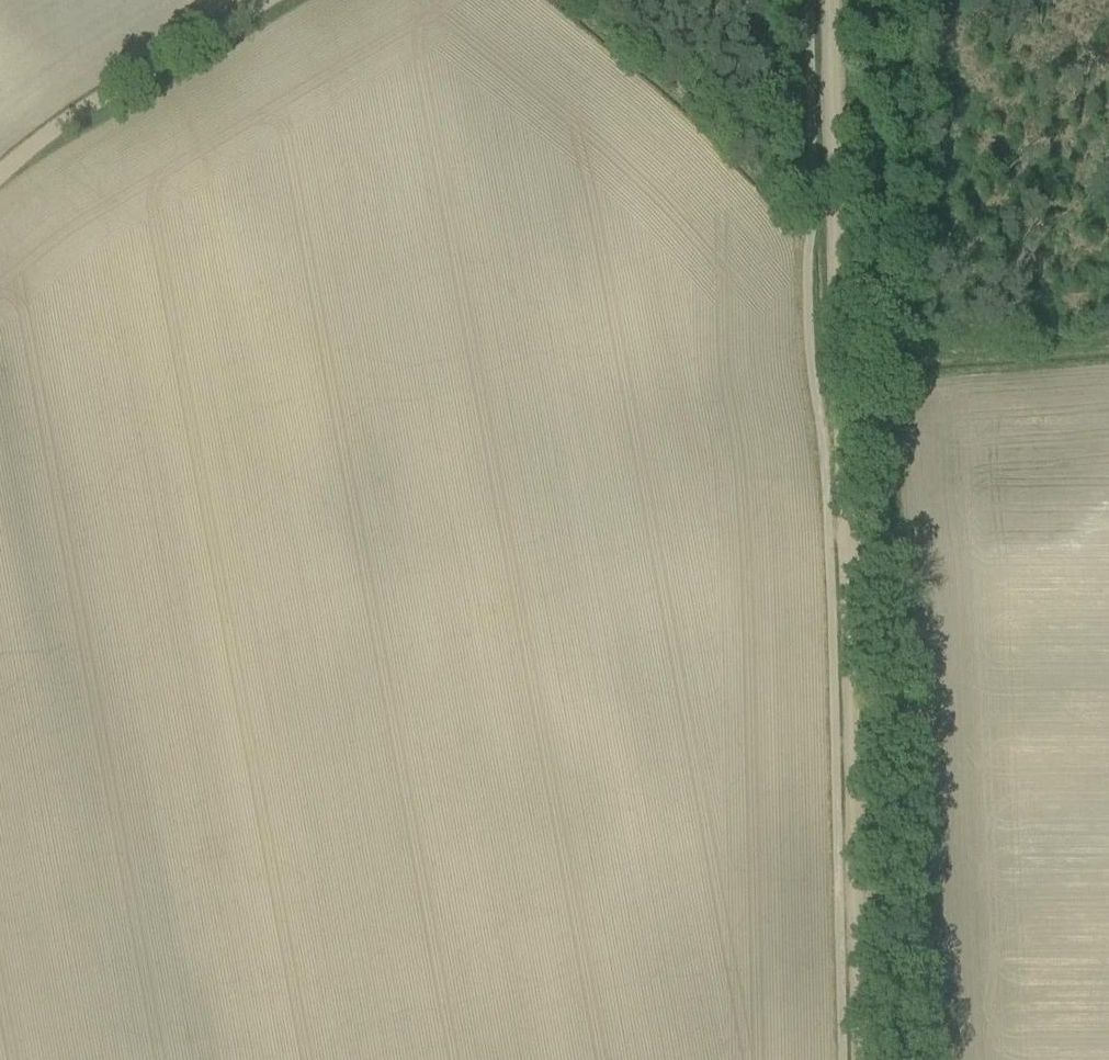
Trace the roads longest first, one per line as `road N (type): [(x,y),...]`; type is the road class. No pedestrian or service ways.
road 1 (track): [(831,0),(858,1059)]
road 2 (track): [(261,0),(86,107),(0,172)]

